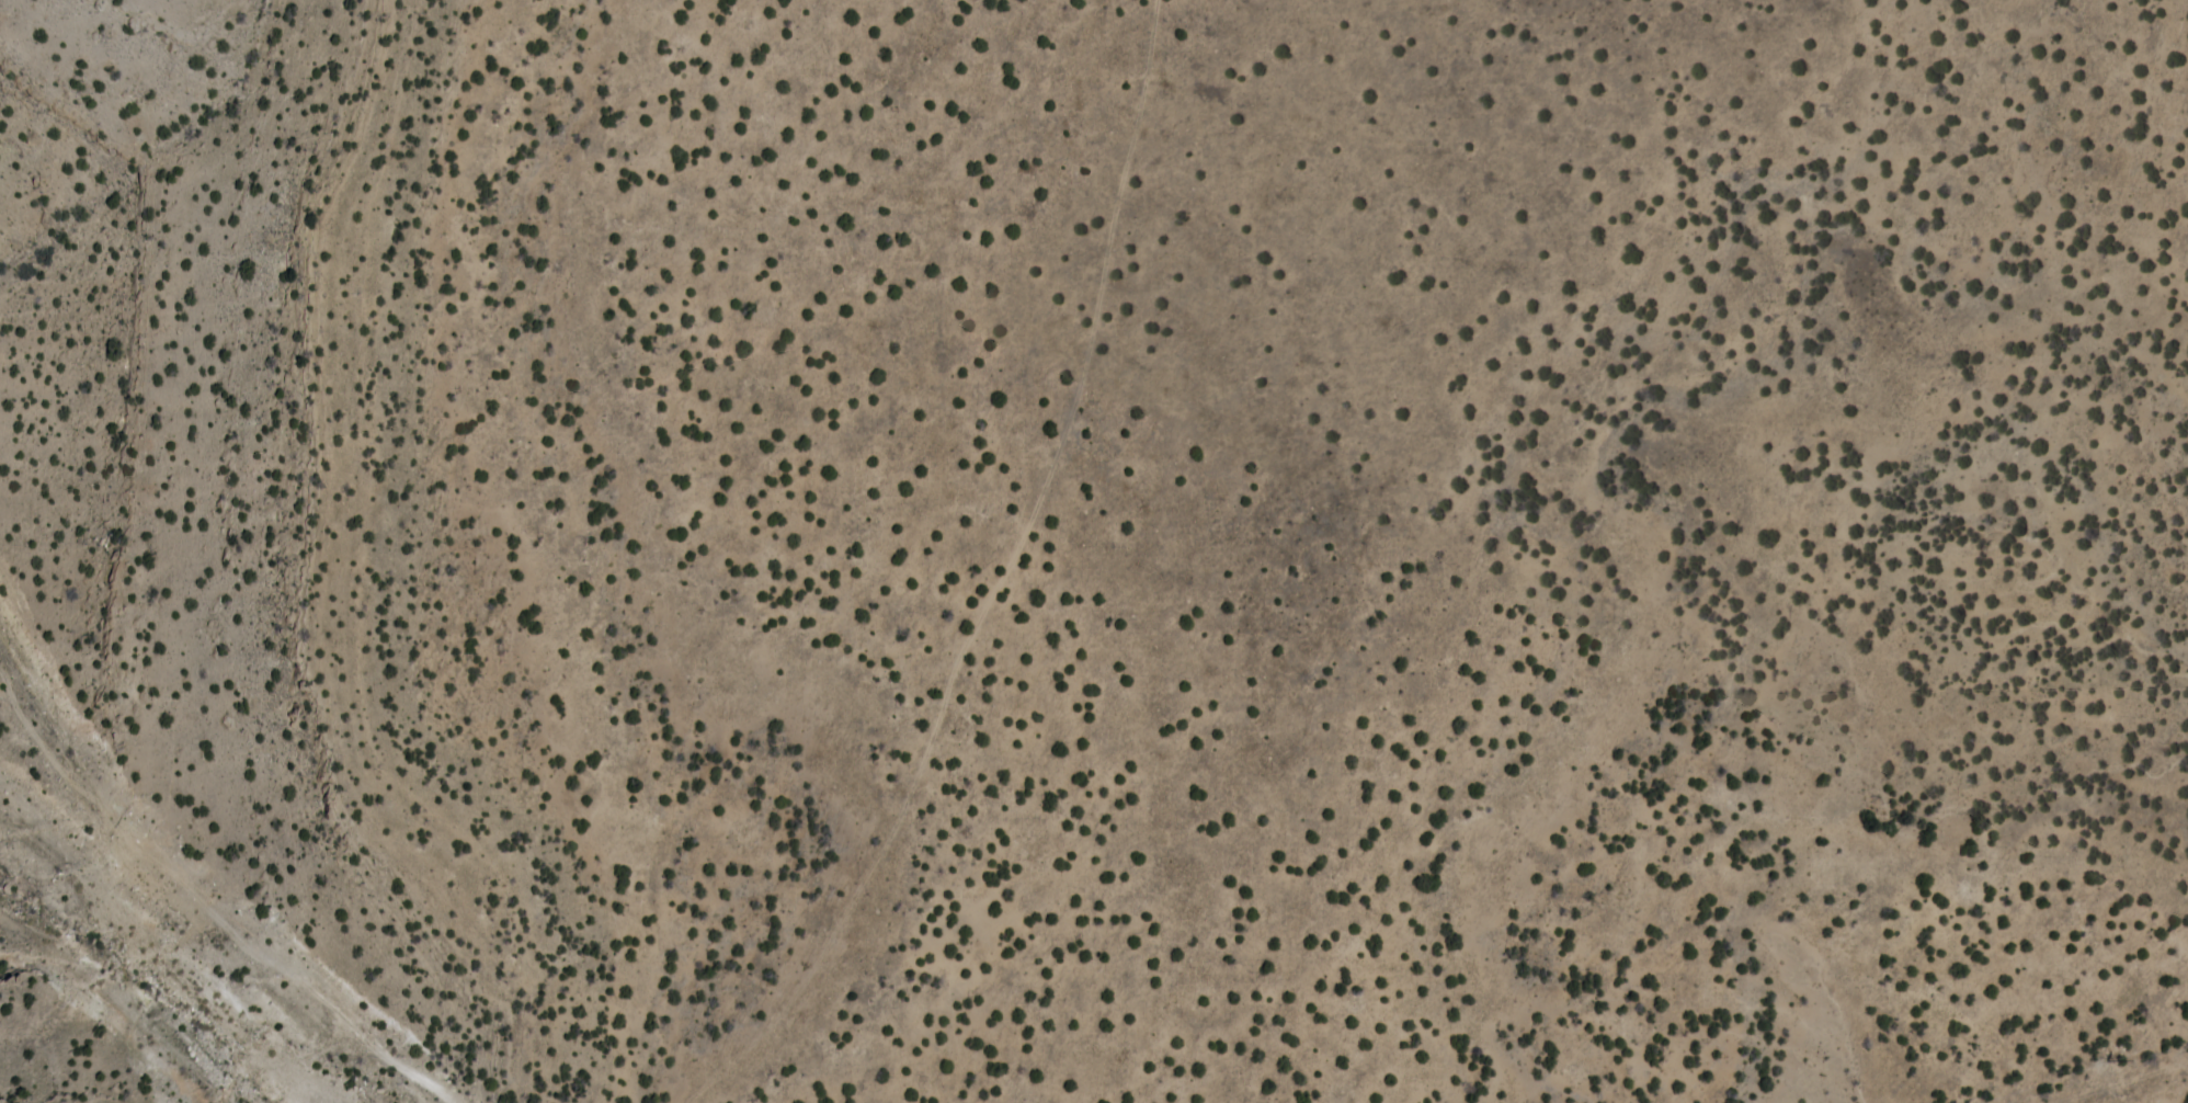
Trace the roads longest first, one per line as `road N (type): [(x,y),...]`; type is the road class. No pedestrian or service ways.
road 1 (residential): [(176,925),(0,841)]

